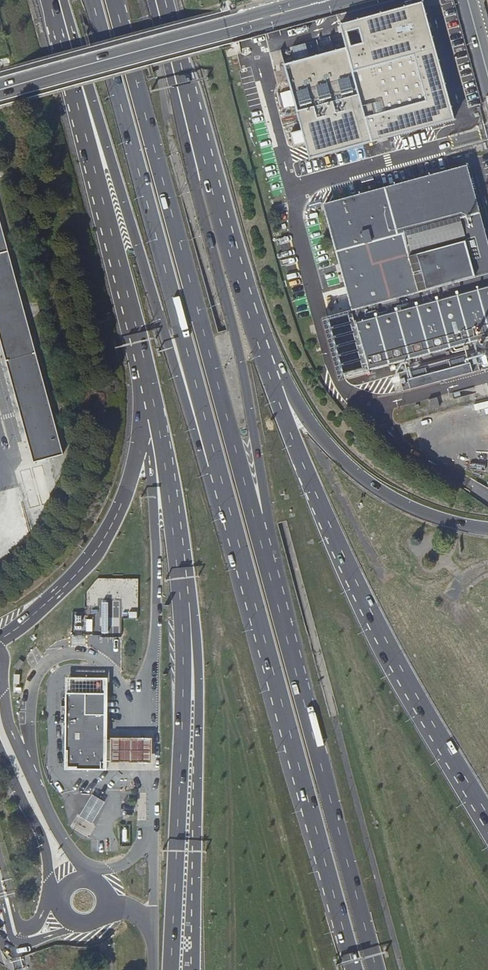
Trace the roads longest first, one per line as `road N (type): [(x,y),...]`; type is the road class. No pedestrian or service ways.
road 1 (trunk): [(270,579),(115,0)]
road 2 (trunk): [(270,579),(239,355),(151,0)]
road 3 (trunk): [(64,0),(207,477),(237,538)]
road 4 (trunk): [(91,0),(237,538)]
road 5 (trunk): [(487,814),(341,551),(258,340)]
road 6 (trunk): [(237,538),(353,969)]
road 7 (trunk): [(376,969),(270,579)]
road 8 (trunk): [(177,568),(183,665),(170,969)]
road 9 (trunk): [(50,0),(145,360)]
road 10 (trunk): [(258,340),(165,0)]
road 11 (tertiary): [(0,90),(330,0)]
road 12 (trunk): [(145,360),(139,442),(112,524),(77,574),(0,639)]
road 13 (residential): [(487,529),(417,512),(376,490),(321,439),(258,340)]
road 14 (trunk): [(177,568),(192,591),(199,665),(195,854)]
road 15 (unclassified): [(91,871),(66,845),(19,750),(1,671)]
road 16 (trunk): [(145,360),(177,568)]
road 17 (unclassified): [(0,752),(46,849),(50,902)]

